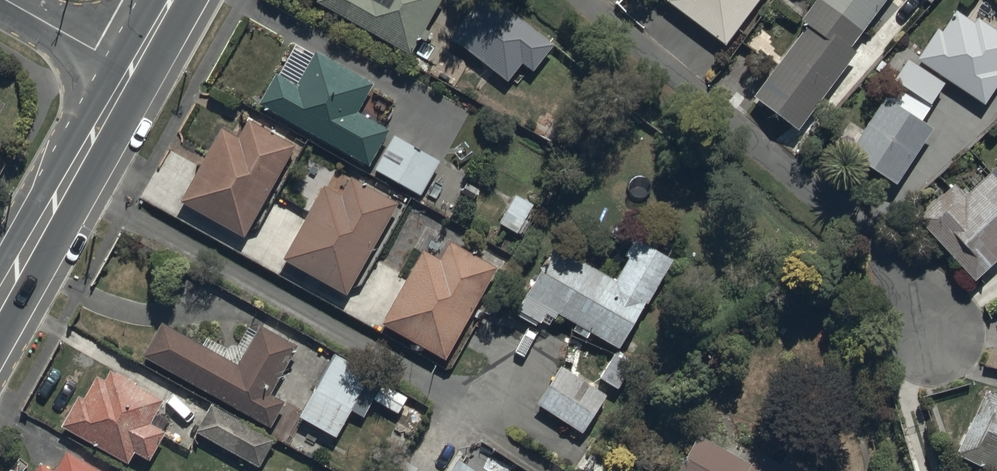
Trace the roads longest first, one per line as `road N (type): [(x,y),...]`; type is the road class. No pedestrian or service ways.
road 1 (residential): [(69,183),(504,421)]
road 2 (residential): [(949,307),(589,0)]
road 3 (residential): [(5,0),(132,71)]
road 4 (secondary): [(69,183),(0,304)]
road 5 (secondary): [(132,71),(69,183)]

